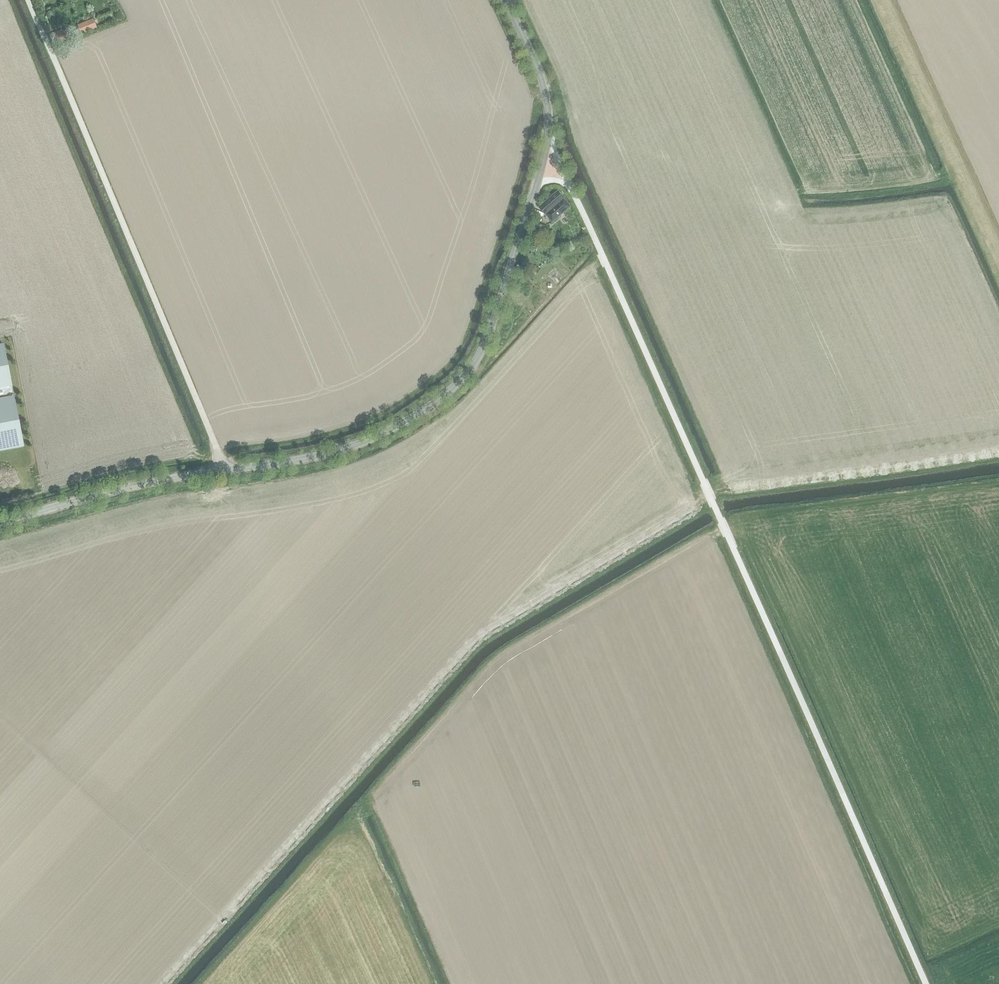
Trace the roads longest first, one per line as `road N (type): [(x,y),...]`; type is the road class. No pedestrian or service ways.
road 1 (unclassified): [(925,983),(573,193),(543,165)]
road 2 (tertiary): [(0,522),(148,482),(323,455),(428,407),(484,346),(543,165)]
road 3 (tertiary): [(543,165),(547,102),(505,0)]

